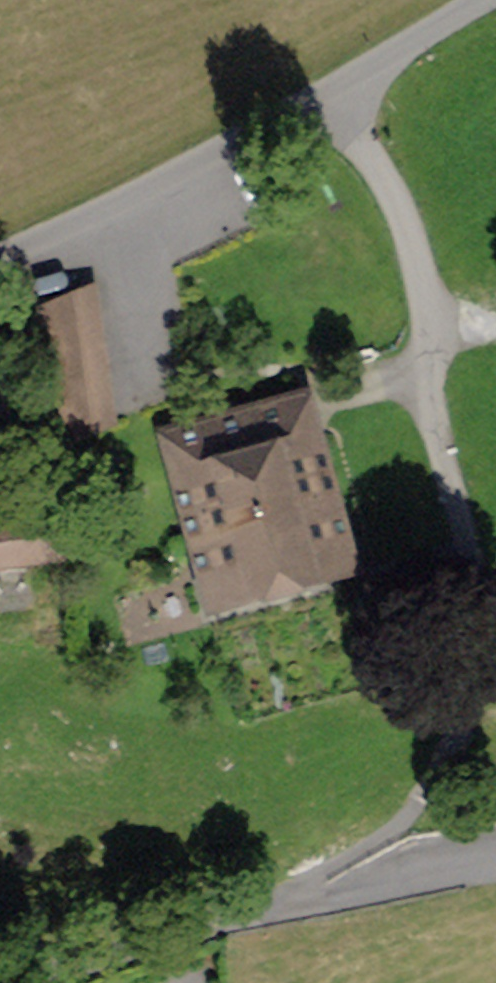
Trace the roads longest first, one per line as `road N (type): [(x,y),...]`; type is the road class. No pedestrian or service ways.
road 1 (residential): [(334,92),(413,263),(431,391),(484,620),(462,709),(424,799),(400,824),(290,892),(286,906)]
road 2 (unclassified): [(0,259),(334,92)]
road 3 (unclassified): [(0,979),(286,906)]
road 4 (unclassified): [(286,906),(495,863)]
road 5 (unclassified): [(334,92),(480,0)]

